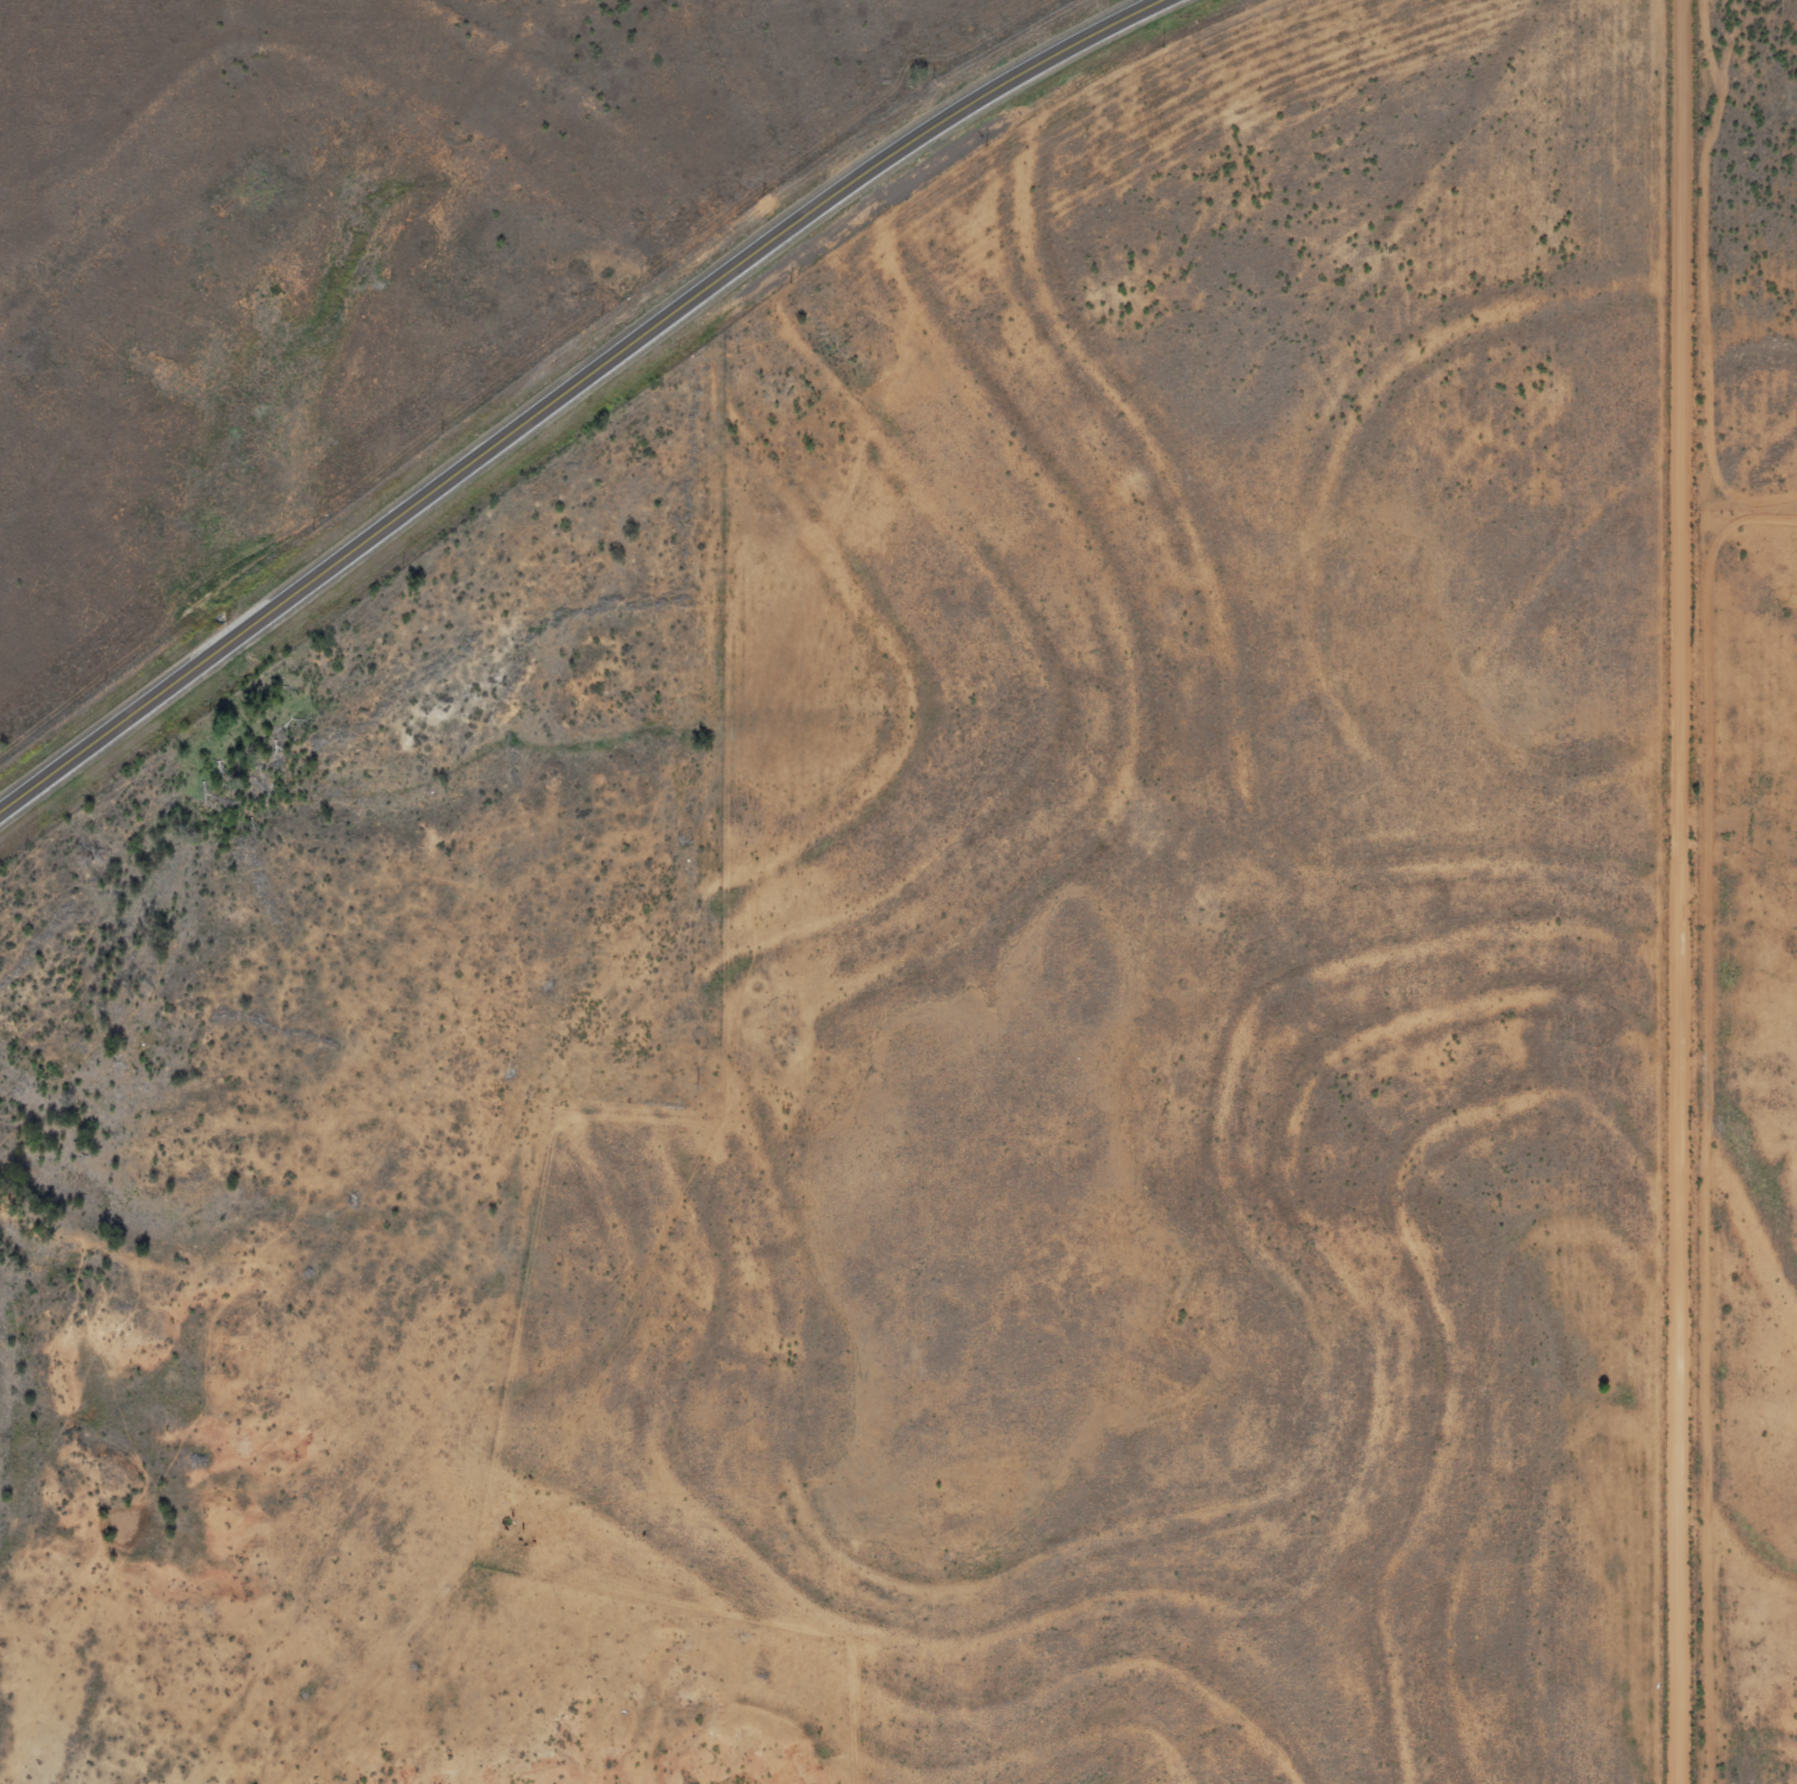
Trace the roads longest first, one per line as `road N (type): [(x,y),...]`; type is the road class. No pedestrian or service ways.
road 1 (residential): [(1684,1783),(1686,0)]
road 2 (primary): [(1172,0),(1010,83),(868,173),(0,817)]

